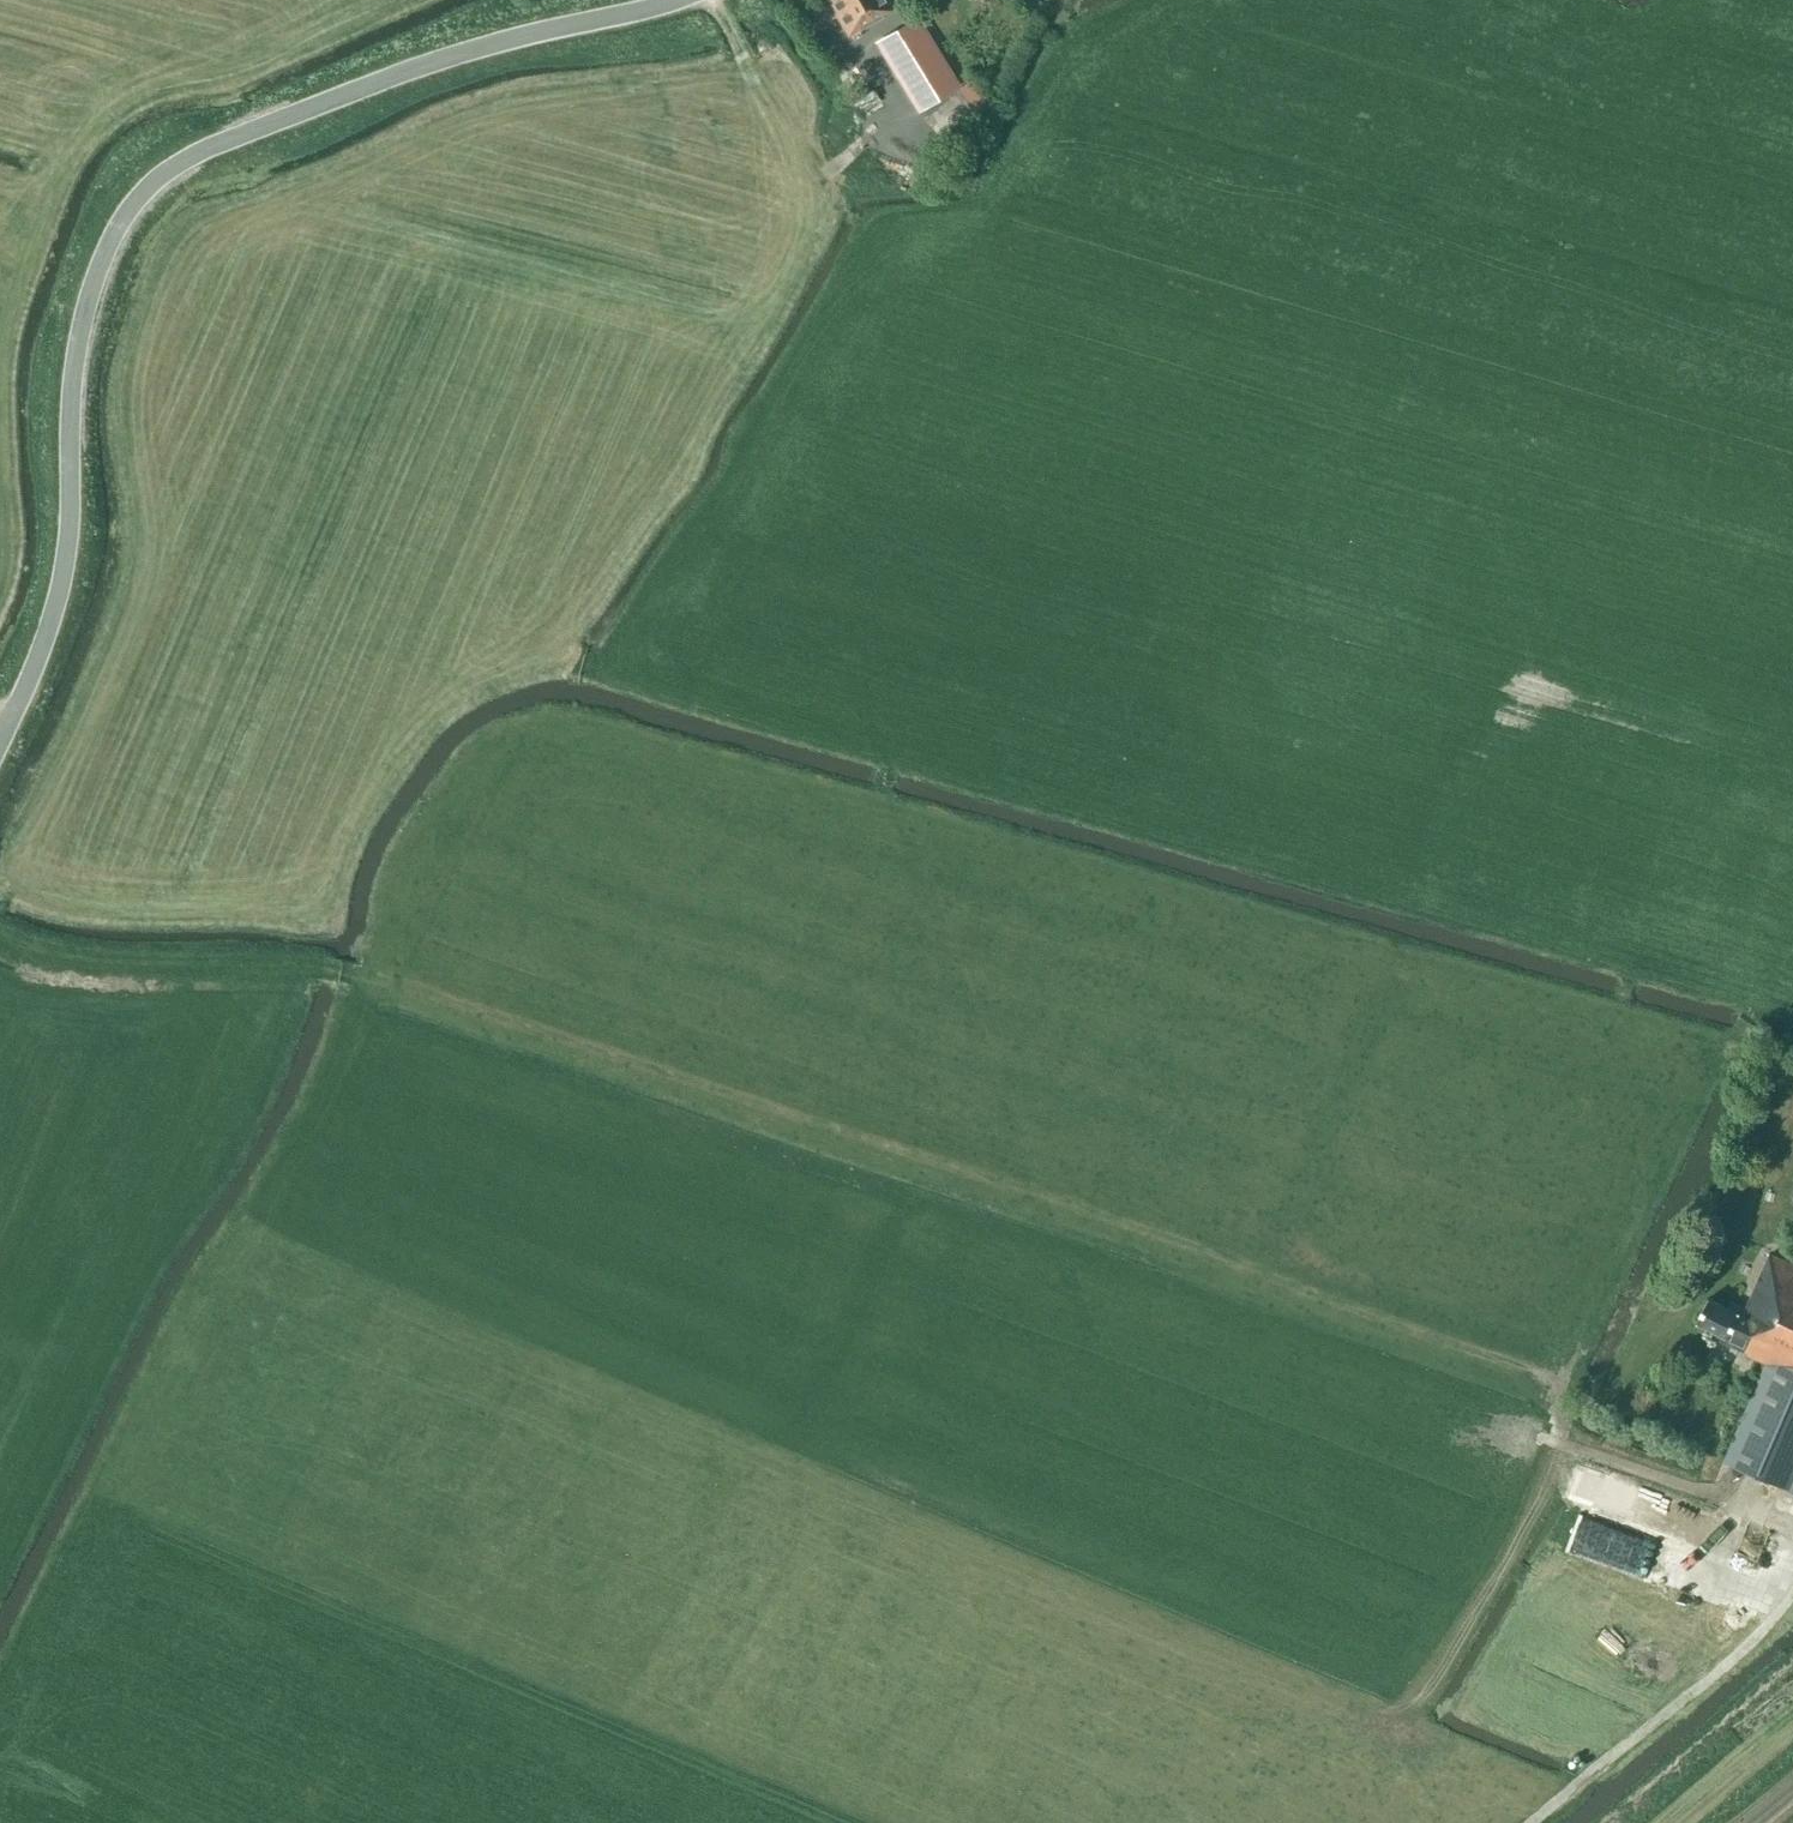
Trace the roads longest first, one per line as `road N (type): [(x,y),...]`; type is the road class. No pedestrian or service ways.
road 1 (unclassified): [(0,744),(60,593),(82,318),(133,207),(205,153),(414,69),(680,0)]
road 2 (track): [(1792,1588),(1729,1661),(1535,1822)]

